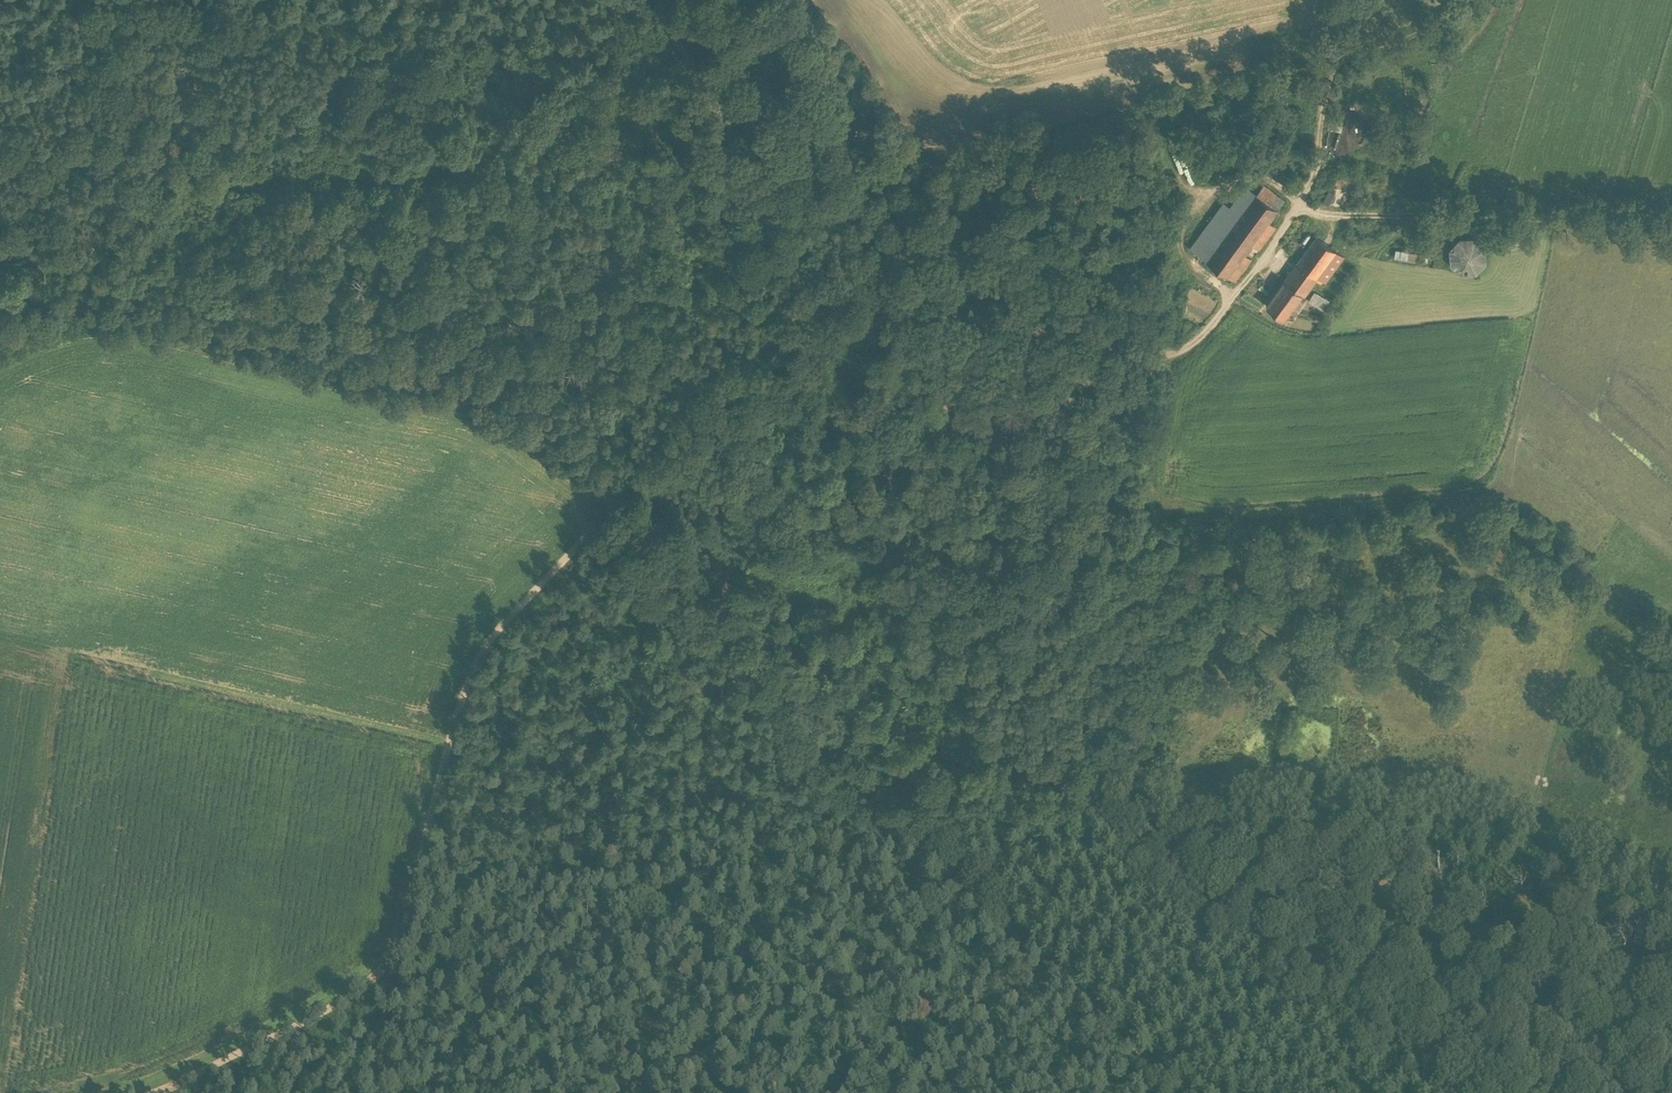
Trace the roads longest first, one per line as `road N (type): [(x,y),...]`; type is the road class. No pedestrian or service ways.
road 1 (track): [(599,518),(493,634),(472,670),(395,958),(380,977),(132,1092)]
road 2 (track): [(815,278),(838,296),(1170,362),(1254,278),(1299,204),(1322,138),(1340,0)]
road 3 (track): [(815,278),(874,227),(948,182),(1031,146),(1166,101),(1369,51),(1420,29),(1460,0)]
road 4 (track): [(934,854),(599,518)]
road 5 (track): [(610,505),(496,418),(216,357)]
road 6 (track): [(1170,1092),(934,854)]
road 7 (track): [(681,45),(815,278)]
road 8 (track): [(731,377),(599,518)]

